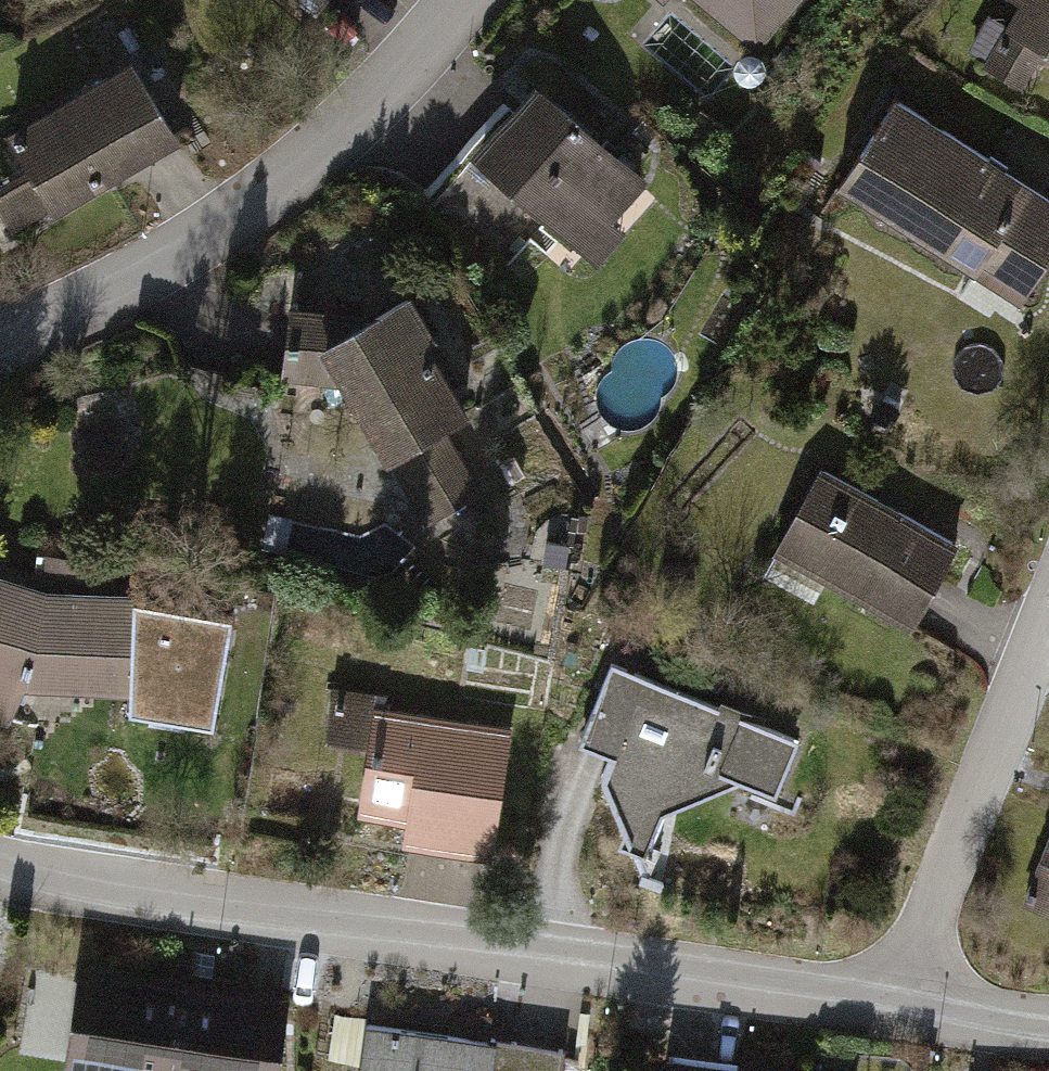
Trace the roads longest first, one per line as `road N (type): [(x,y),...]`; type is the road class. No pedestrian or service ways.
road 1 (residential): [(0,862),(912,995)]
road 2 (residential): [(477,0),(435,50),(215,231),(0,328)]
road 3 (residential): [(1048,600),(912,995)]
road 4 (residential): [(912,995),(1048,1013)]

